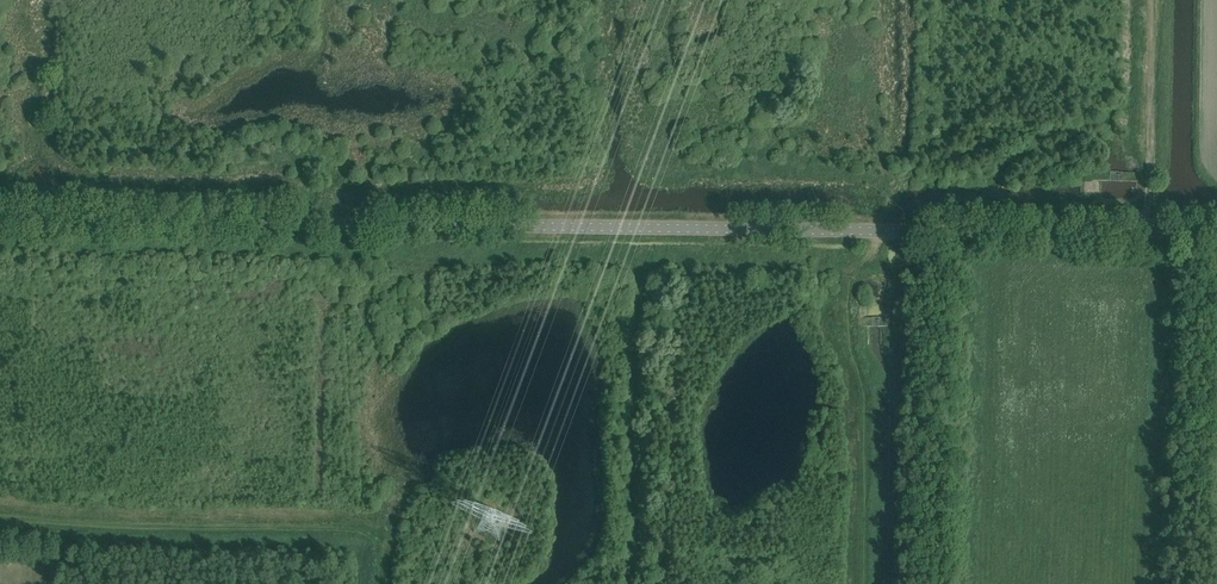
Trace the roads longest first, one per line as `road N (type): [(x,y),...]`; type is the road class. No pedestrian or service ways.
road 1 (tertiary): [(1216,234),(0,218)]
road 2 (track): [(375,583),(376,543),(361,532),(0,516)]
road 3 (track): [(876,231),(869,258),(849,274),(847,297),(864,396),(862,583)]

